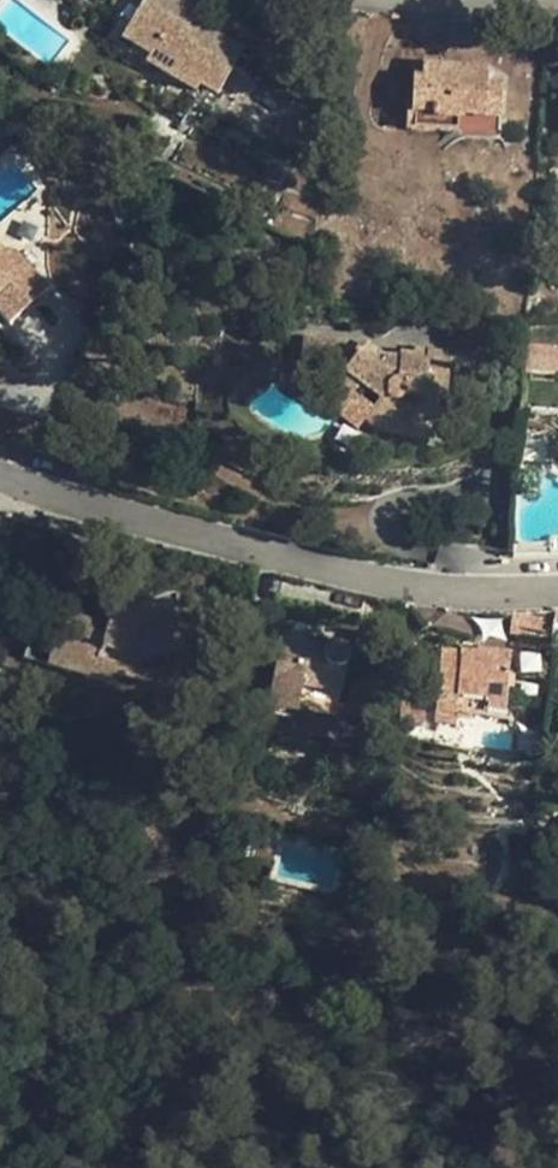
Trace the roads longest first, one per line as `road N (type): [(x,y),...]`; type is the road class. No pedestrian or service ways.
road 1 (residential): [(0,470),(65,496),(406,582),(483,591),(557,585)]

